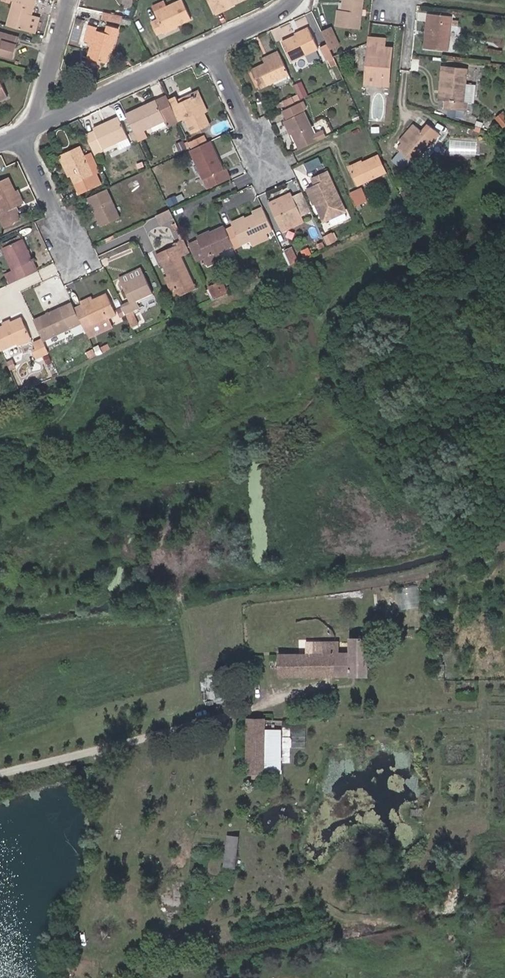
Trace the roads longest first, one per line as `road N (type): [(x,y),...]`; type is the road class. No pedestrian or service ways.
road 1 (residential): [(210,45),(26,131)]
road 2 (residential): [(68,0),(26,131)]

